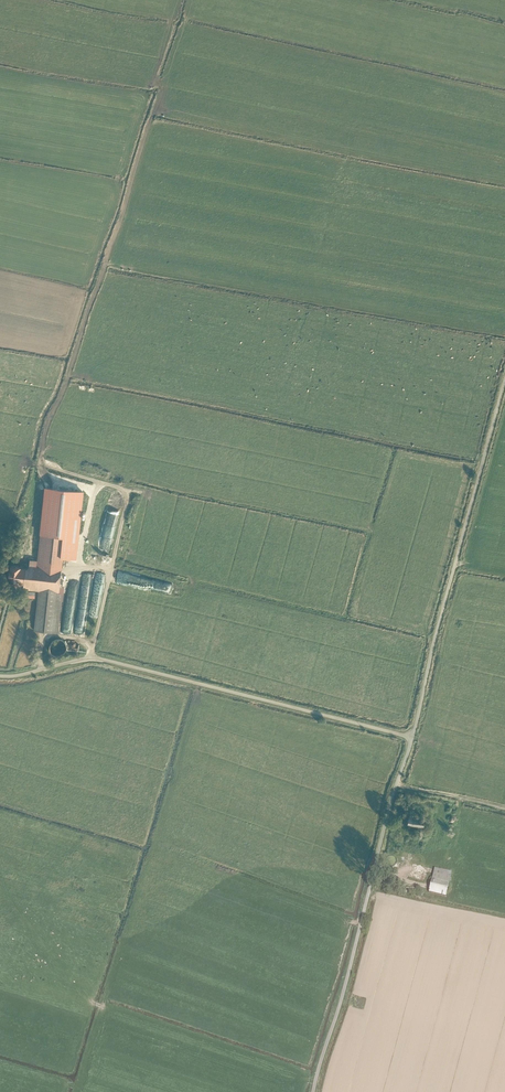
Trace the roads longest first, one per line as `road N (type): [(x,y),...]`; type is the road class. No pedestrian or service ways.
road 1 (track): [(92,655),(128,491),(45,463),(42,451),(162,94),(153,75)]
road 2 (unclassified): [(413,737),(92,655),(0,675)]
road 3 (unclassified): [(413,737),(504,378)]
road 4 (unclassified): [(313,1091),(413,737)]

